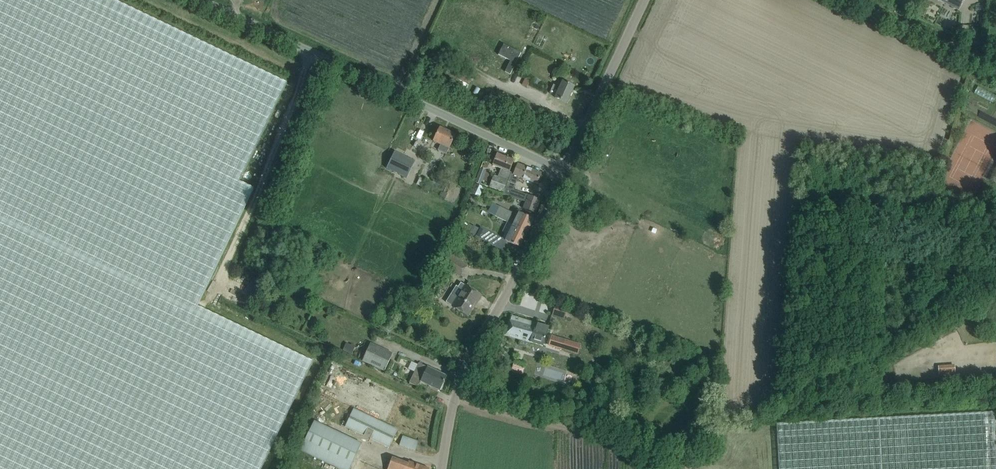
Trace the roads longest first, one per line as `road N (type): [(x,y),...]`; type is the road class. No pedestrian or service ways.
road 1 (unclassified): [(564,170),(204,0)]
road 2 (unclassified): [(445,468),(477,347),(564,170)]
road 3 (unclassified): [(564,170),(646,0)]
road 4 (unclassified): [(995,71),(846,0)]

